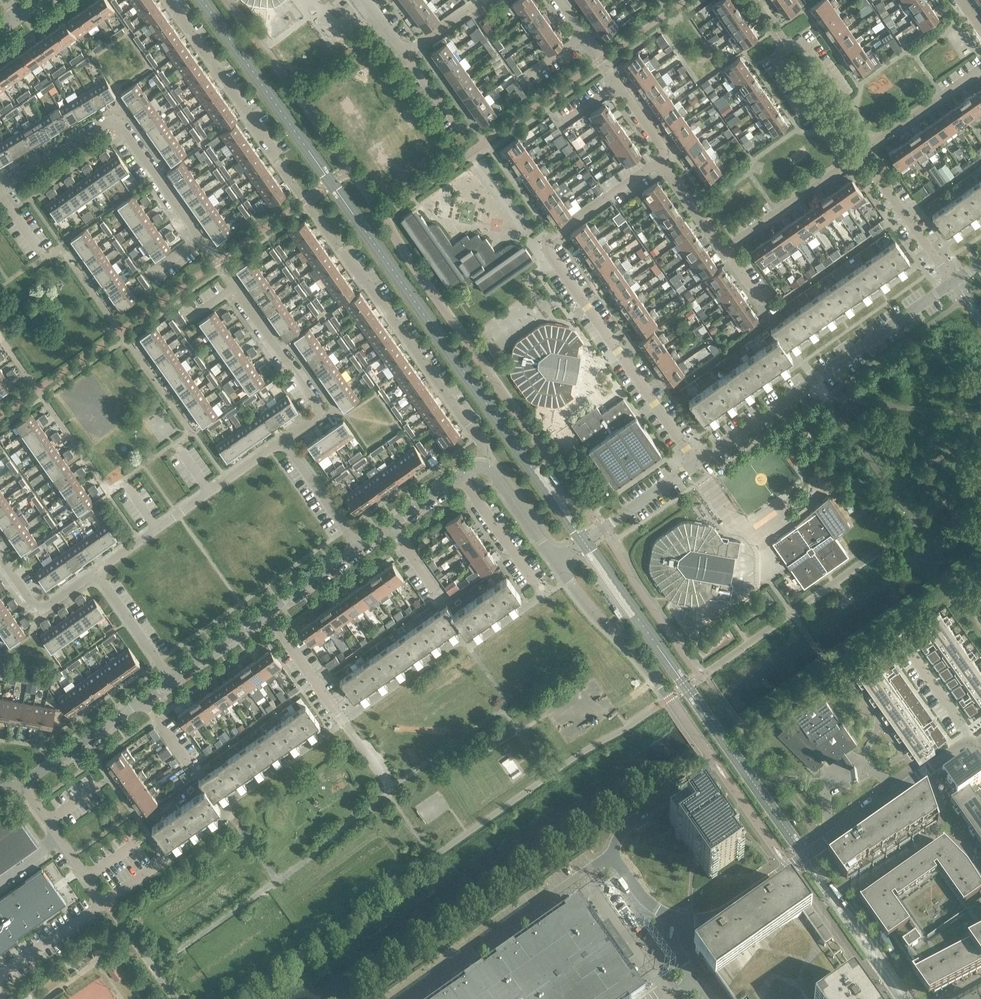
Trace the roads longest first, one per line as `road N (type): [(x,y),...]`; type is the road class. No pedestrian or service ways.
road 1 (residential): [(283,441),(323,414),(116,117),(0,184)]
road 2 (residential): [(698,464),(549,242),(660,163)]
road 3 (residential): [(459,479),(542,596),(468,646),(452,646),(344,723)]
road 4 (residential): [(966,747),(728,910),(679,919)]
road 5 (residential): [(698,464),(953,283)]
road 6 (residential): [(344,723),(105,905)]
road 7 (residential): [(876,146),(798,40),(787,47),(776,56),(852,164)]
road 8 (residential): [(660,163),(725,251),(852,164)]
road 9 (residential): [(482,466),(482,448),(344,251)]
road 10 (unclassified): [(413,998),(613,855)]
road 11 (unclassified): [(708,754),(641,659),(556,562)]
road 12 (residential): [(558,0),(662,141),(660,163)]
road 13 (residential): [(276,154),(168,0)]
road 14 (residential): [(26,781),(171,680)]
road 15 (unclassified): [(556,562),(698,464)]
road 16 (residential): [(485,0),(406,54),(366,0)]
road 17 (residential): [(953,283),(864,155)]
road 18 (residential): [(105,905),(25,790),(26,781)]
road 19 (residential): [(708,754),(713,761),(624,829),(613,855)]
road 20 (residential): [(209,493),(95,573)]
road 21 (residential): [(95,573),(39,612),(0,558)]
road 22 (residential): [(344,723),(268,614)]
road 23 (residential): [(358,549),(283,441)]
road 24 (residential): [(171,680),(95,573)]
road 25 (residential): [(966,747),(966,729),(901,637)]
road 26 (unclassified): [(0,981),(105,905)]
road 27 (residential): [(876,146),(980,75)]
road 28 (residential): [(358,549),(459,479)]
road 29 (residential): [(482,466),(556,562)]

